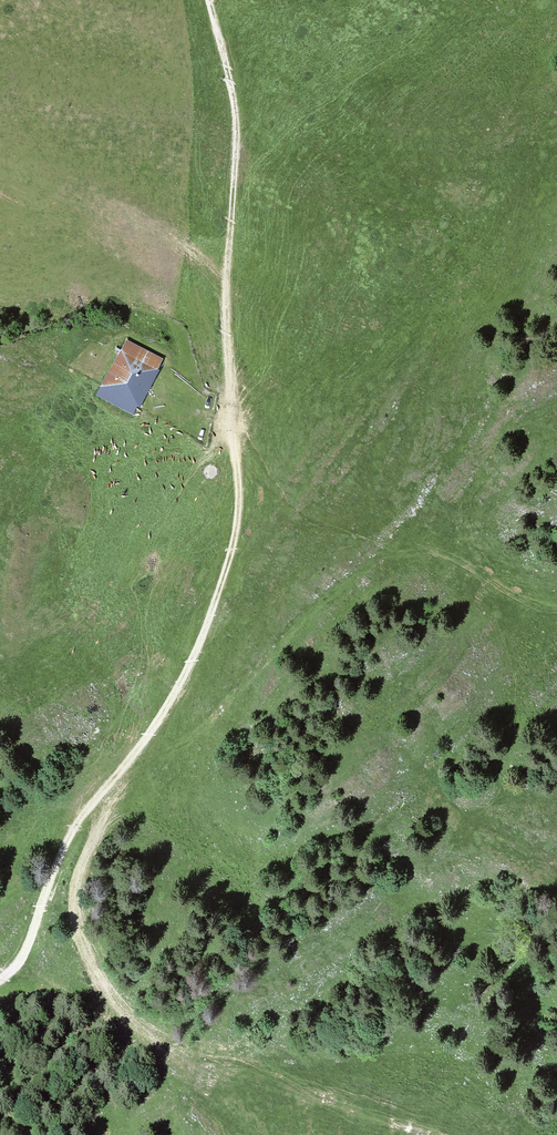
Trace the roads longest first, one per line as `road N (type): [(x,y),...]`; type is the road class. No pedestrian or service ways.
road 1 (track): [(435,1134),(166,1042),(140,1026),(109,985),(71,916)]
road 2 (track): [(235,429),(227,281),(236,123),(210,0)]
road 3 (track): [(235,429),(238,522),(217,598),(178,686),(123,766)]
road 4 (track): [(0,980),(30,942),(76,825),(123,766)]
road 5 (track): [(123,766),(73,870),(71,916)]

